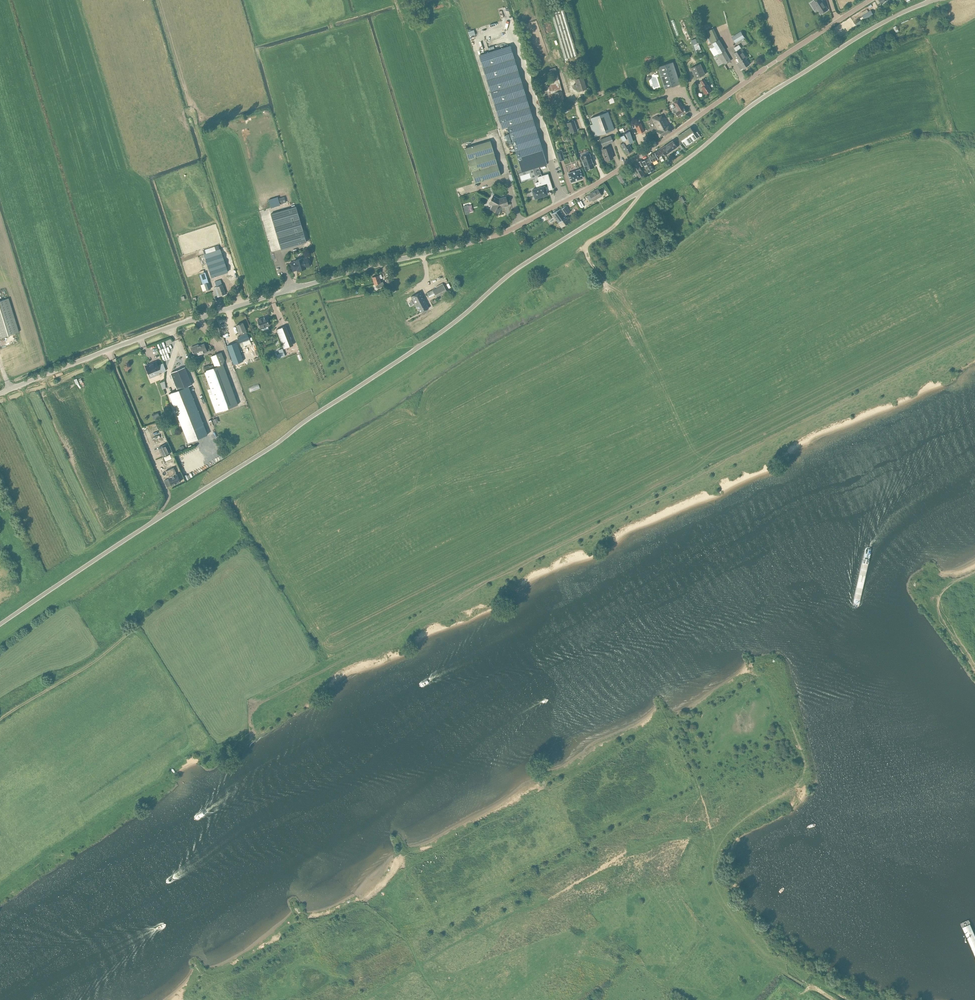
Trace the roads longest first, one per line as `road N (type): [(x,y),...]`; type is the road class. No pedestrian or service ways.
road 1 (tertiary): [(0,393),(168,327),(502,234),(606,178),(870,0)]
road 2 (unclassified): [(0,624),(271,448),(452,324),(516,269),(642,189)]
road 3 (unclassified): [(642,189),(748,108),(933,1)]
road 4 (track): [(615,226),(585,251),(628,313),(684,432)]
road 5 (track): [(0,720),(146,621)]

